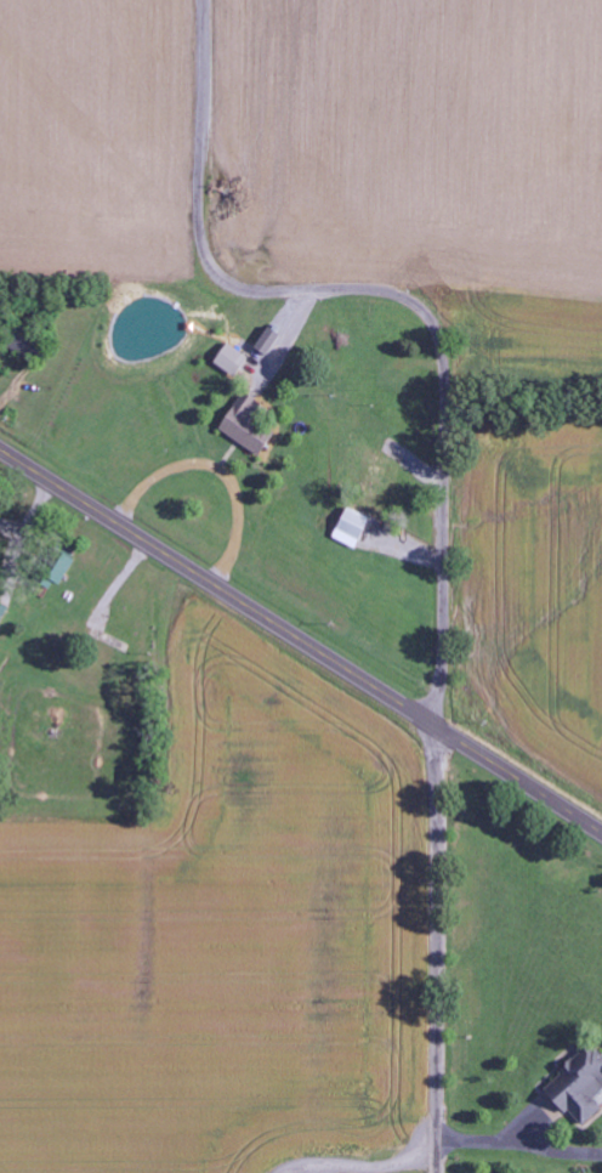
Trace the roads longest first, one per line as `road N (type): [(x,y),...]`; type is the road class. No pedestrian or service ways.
road 1 (residential): [(433,724),(444,441),(435,325),(422,310),(387,295),(248,291),(208,259),(199,183),(202,0)]
road 2 (secondary): [(601,832),(0,447)]
road 3 (residential): [(435,1172),(433,724)]
road 4 (residential): [(191,568),(91,739)]

